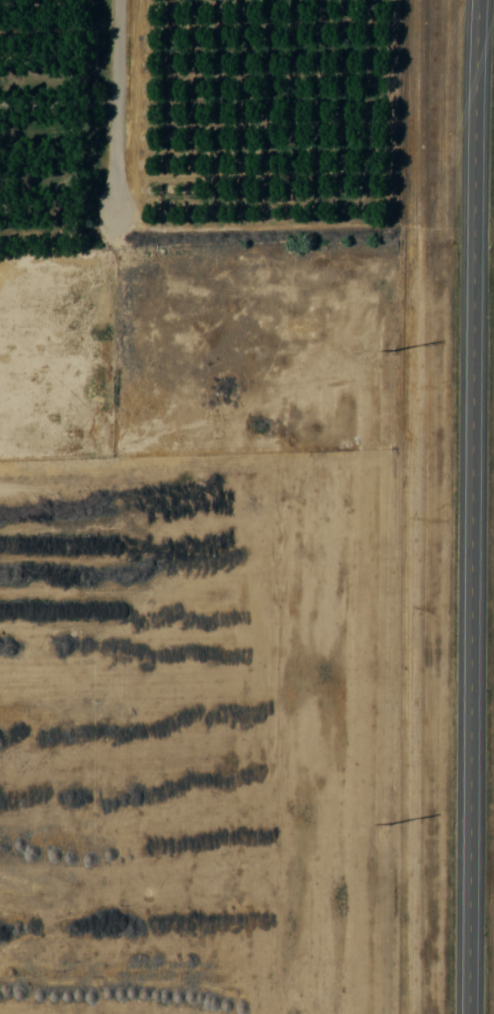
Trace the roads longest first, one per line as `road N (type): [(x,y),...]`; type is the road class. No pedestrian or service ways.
road 1 (trunk): [(478,0),(470,760)]
road 2 (trunk): [(468,1013),(470,760)]
road 3 (residential): [(121,0),(116,225)]

